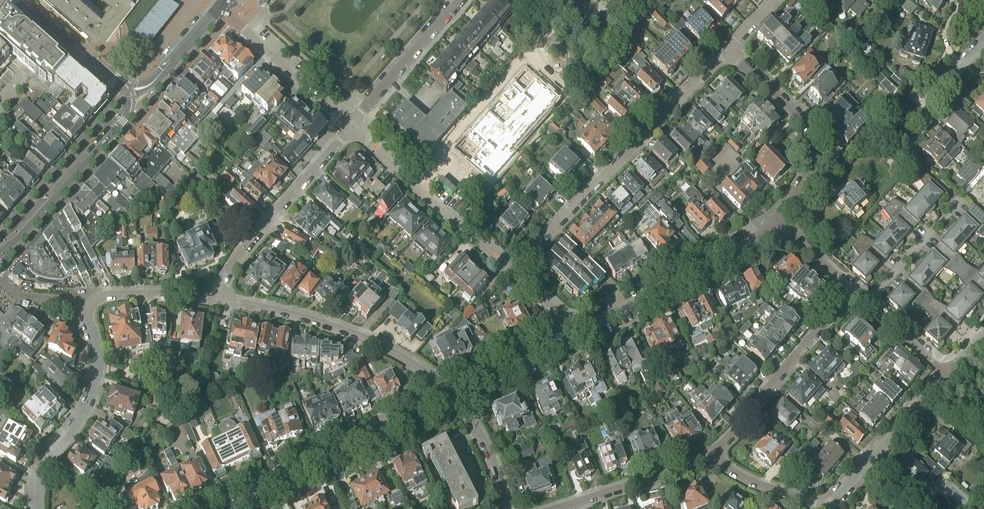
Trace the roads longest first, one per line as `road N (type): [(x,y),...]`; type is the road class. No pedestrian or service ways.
road 1 (residential): [(37,508),(44,464),(79,421),(97,380),(89,305),(121,295),(218,300)]
road 2 (residential): [(509,271),(728,51)]
road 3 (residential): [(218,300),(347,332),(453,395)]
road 4 (residential): [(230,508),(453,395)]
road 5 (residential): [(352,124),(234,263),(218,300)]
road 6 (residential): [(728,51),(793,108),(808,134),(806,173),(772,229)]
road 7 (residential): [(577,332),(772,229)]
road 8 (residential): [(711,454),(853,291)]
road 9 (residential): [(509,271),(352,124)]
road 10 (residential): [(0,252),(127,118),(127,94)]
road 11 (residential): [(824,508),(946,371)]
road 12 (residential): [(352,124),(220,8)]
road 13 (residential): [(352,124),(459,0)]
road 14 (residential): [(560,508),(711,454)]
road 15 (residential): [(127,94),(22,0)]
road 16 (residential): [(453,395),(577,332)]
road 17 (residential): [(870,303),(958,204)]
road 18 (residential): [(127,94),(149,87),(220,8)]
road 19 (residential): [(453,395),(479,432),(509,508)]
road 20 (residential): [(823,508),(761,487),(711,454)]
road 21 (residential): [(897,131),(983,40)]

